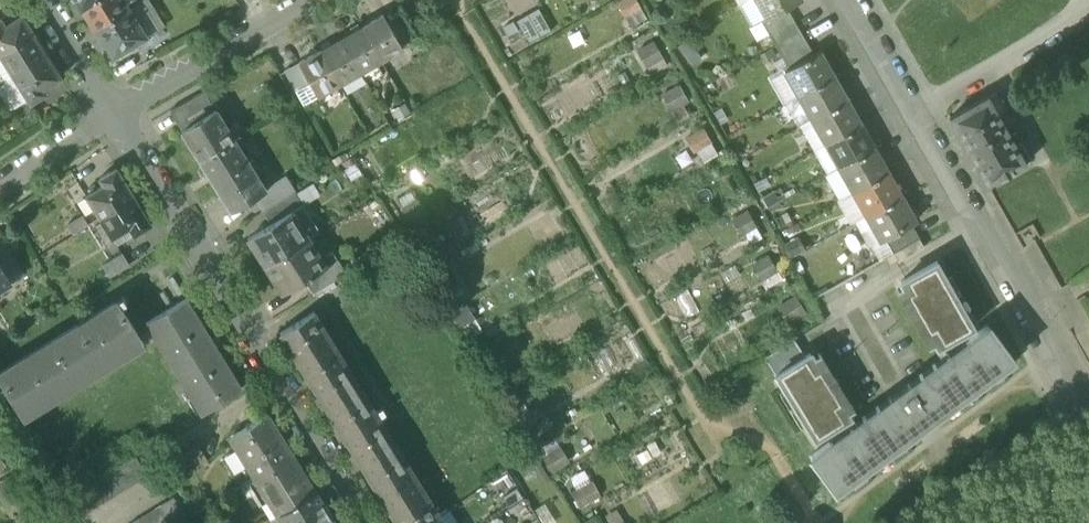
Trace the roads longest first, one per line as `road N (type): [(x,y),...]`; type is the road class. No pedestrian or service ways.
road 1 (residential): [(115,115),(368,522)]
road 2 (residential): [(921,115),(1088,406)]
road 3 (residential): [(115,115),(330,0)]
road 4 (residential): [(1088,5),(921,115)]
road 5 (residential): [(115,115),(0,188)]
road 6 (residential): [(45,0),(115,115)]
road 7 (residential): [(854,0),(921,115)]

